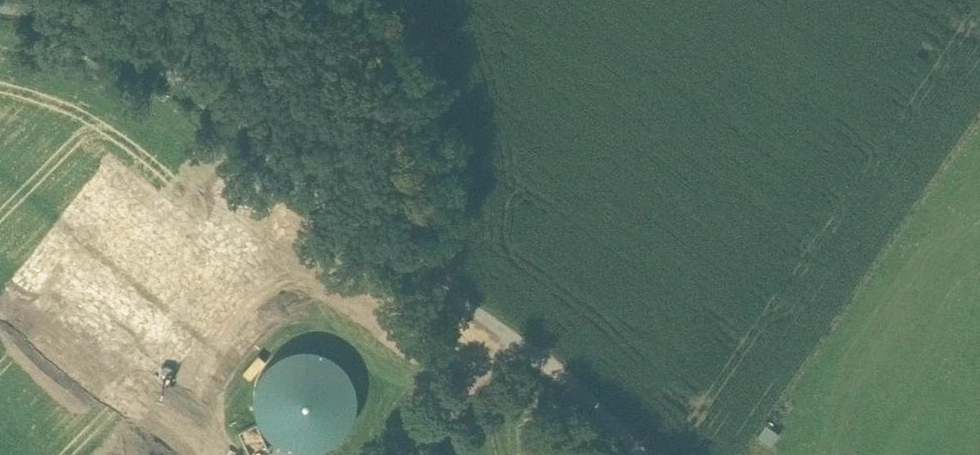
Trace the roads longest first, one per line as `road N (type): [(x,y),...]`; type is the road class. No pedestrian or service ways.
road 1 (residential): [(0,9),(127,55),(204,107),(385,257),(454,294),(643,454)]

